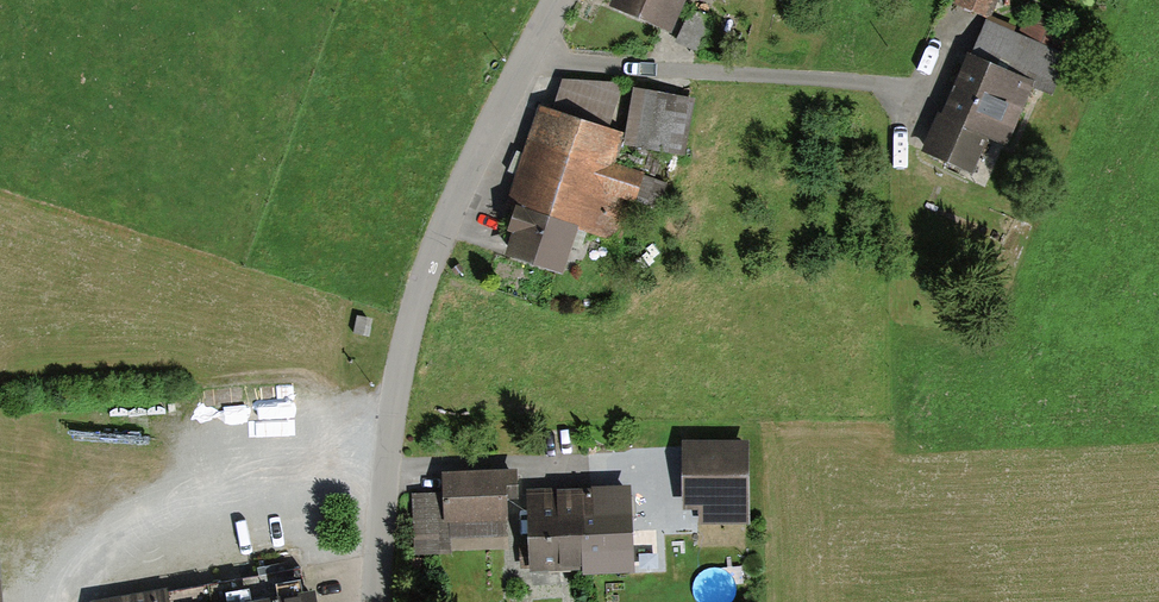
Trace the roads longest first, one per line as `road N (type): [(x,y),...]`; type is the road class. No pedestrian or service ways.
road 1 (unclassified): [(376,601),(395,415),(455,201),(554,0)]

